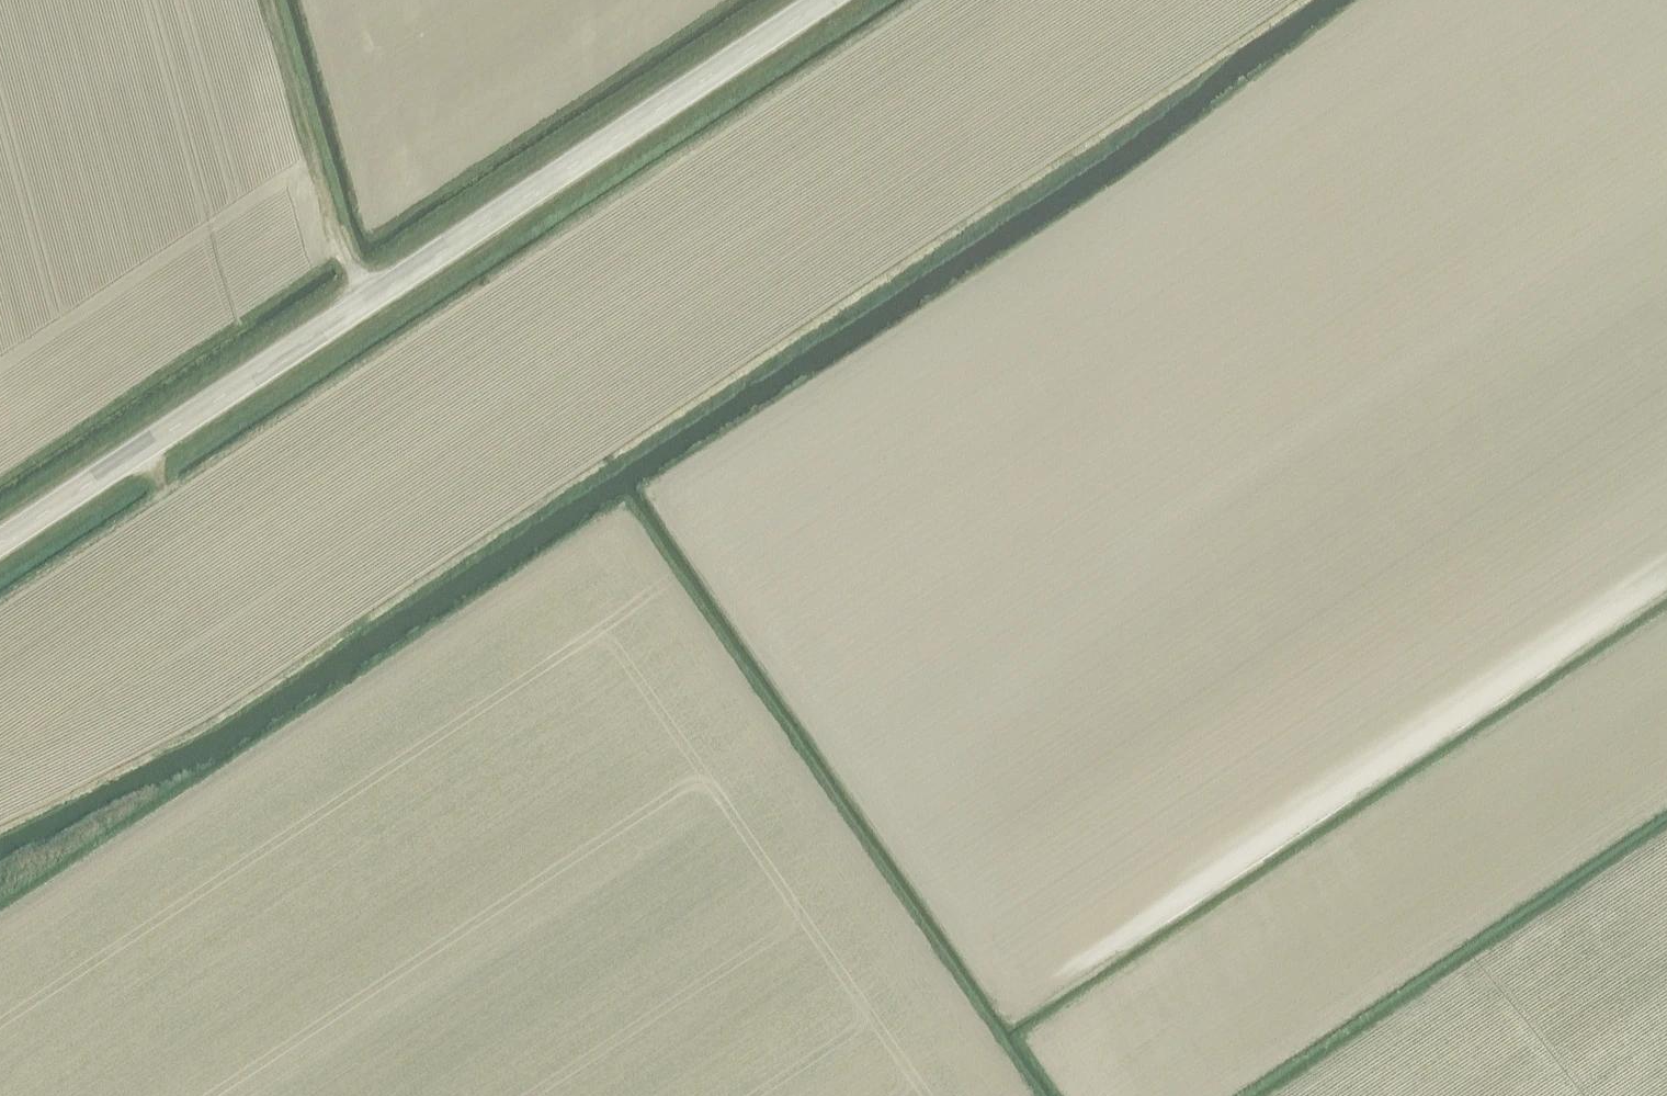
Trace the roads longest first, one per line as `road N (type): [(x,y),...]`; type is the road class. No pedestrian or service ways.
road 1 (tertiary): [(0,542),(826,0)]
road 2 (track): [(367,302),(279,0)]

